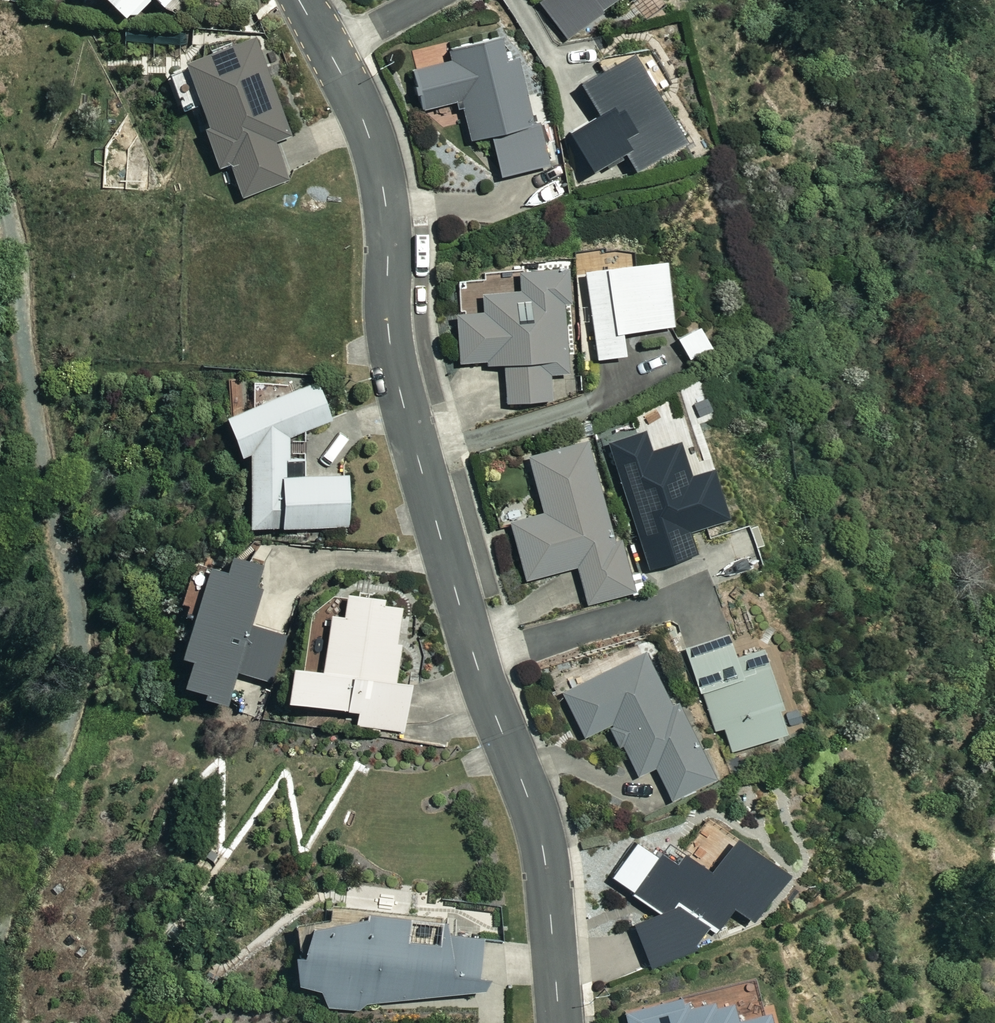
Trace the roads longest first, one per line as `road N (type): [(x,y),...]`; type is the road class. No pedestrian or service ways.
road 1 (residential): [(559,1022),(543,850),(477,668),(390,350),(379,169),(365,123),(299,0)]
road 2 (track): [(0,193),(41,449),(76,597),(79,654),(71,705),(18,839),(0,925)]

